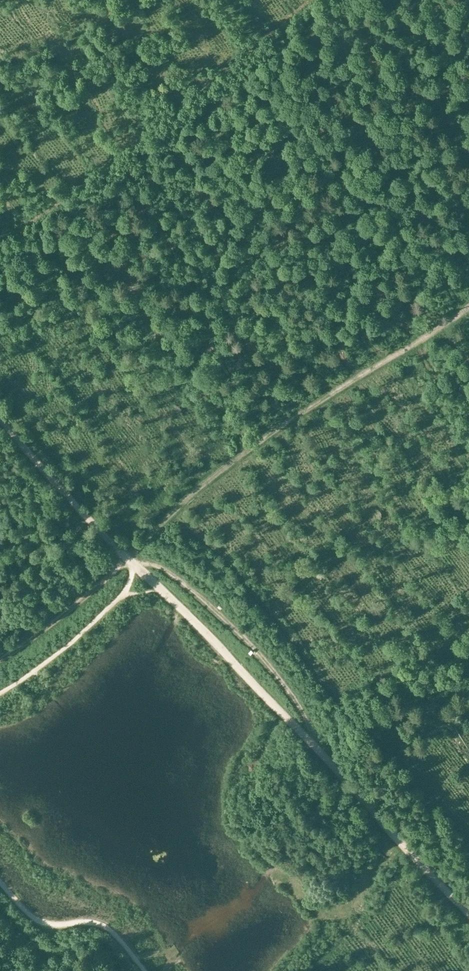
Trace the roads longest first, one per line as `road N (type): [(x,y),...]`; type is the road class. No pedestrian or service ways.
road 1 (track): [(0,658),(130,560),(245,452),(468,307)]
road 2 (track): [(130,560),(171,574),(222,617),(290,695),(323,756)]
road 3 (track): [(323,756),(130,560)]
road 4 (track): [(468,915),(323,756)]
road 5 (track): [(130,560),(0,418)]
road 6 (track): [(0,692),(118,601),(130,560)]
road 7 (track): [(141,970),(103,929),(41,923),(0,885)]

